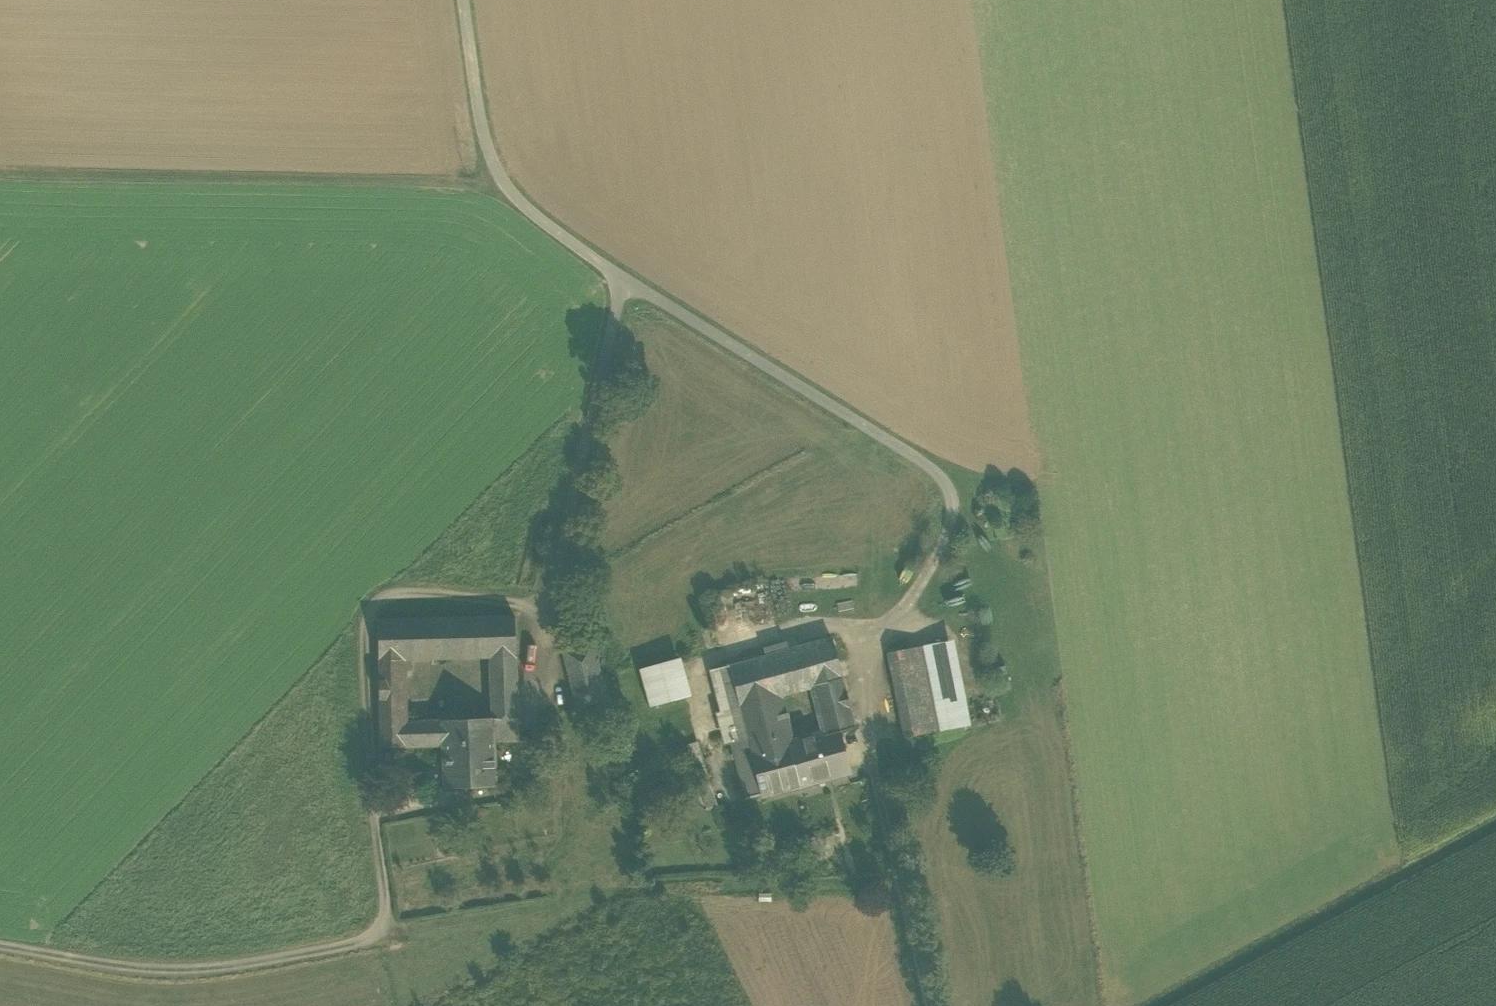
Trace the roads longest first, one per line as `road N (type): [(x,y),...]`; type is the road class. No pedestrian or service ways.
road 1 (unclassified): [(462,0),(480,126),(506,192),(624,277),(942,476),(954,497),(948,532),(894,626)]
road 2 (unclassified): [(0,947),(150,972),(246,966),(379,937),(386,908)]
road 3 (unclassified): [(1495,821),(1147,1005)]
road 4 (track): [(624,277),(551,586)]

